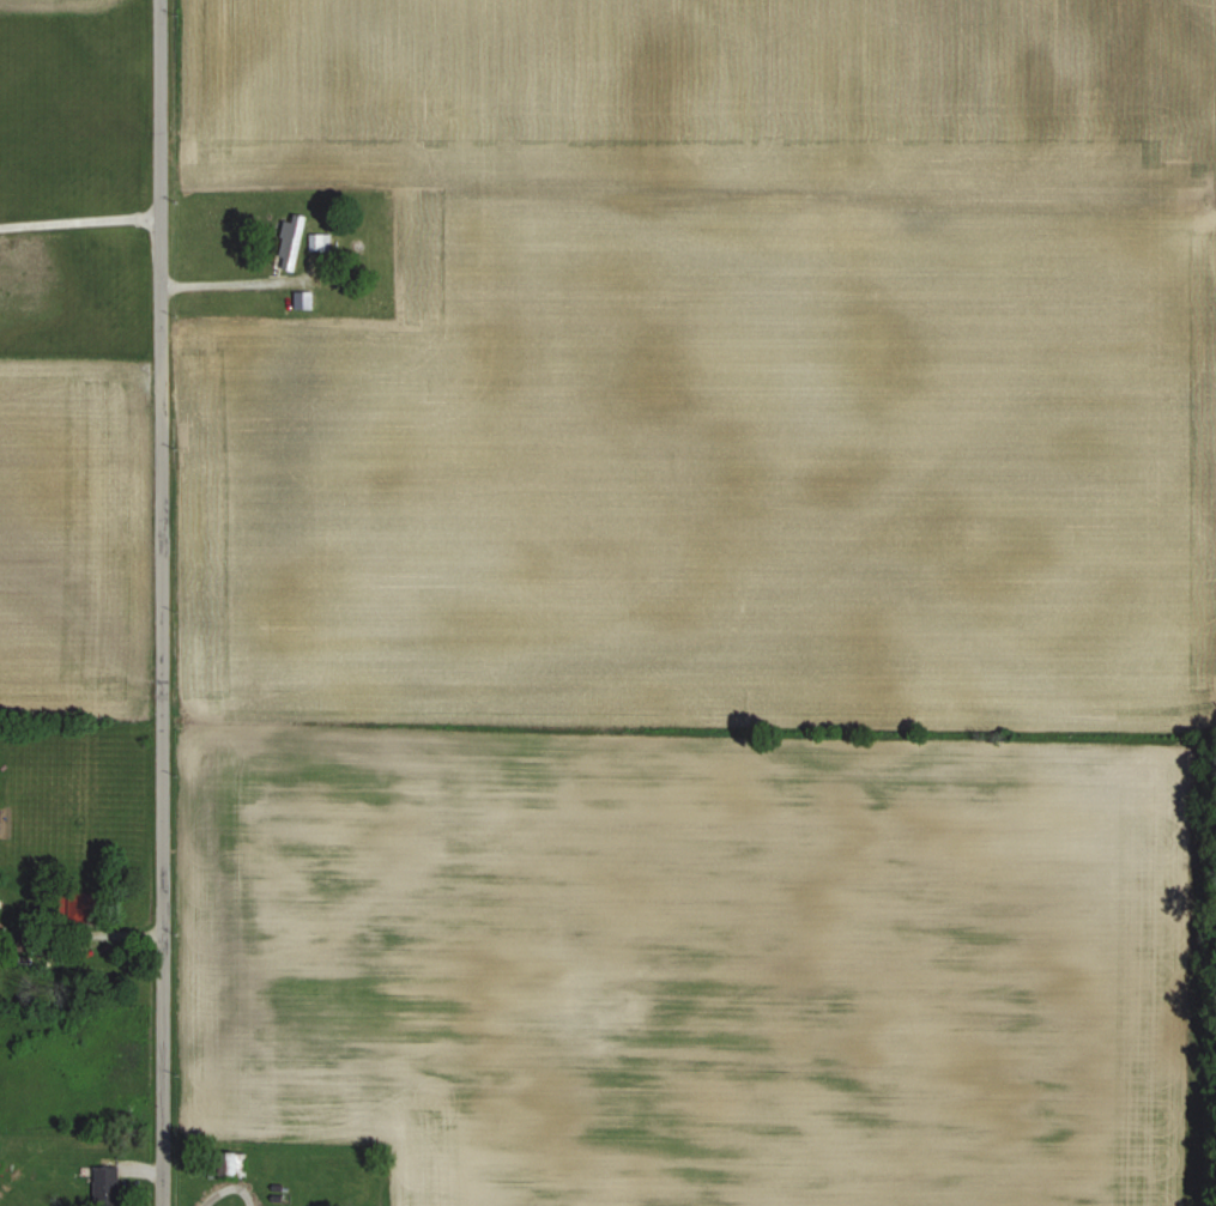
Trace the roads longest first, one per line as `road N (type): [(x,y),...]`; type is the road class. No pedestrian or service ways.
road 1 (residential): [(162,1205),(162,0)]

